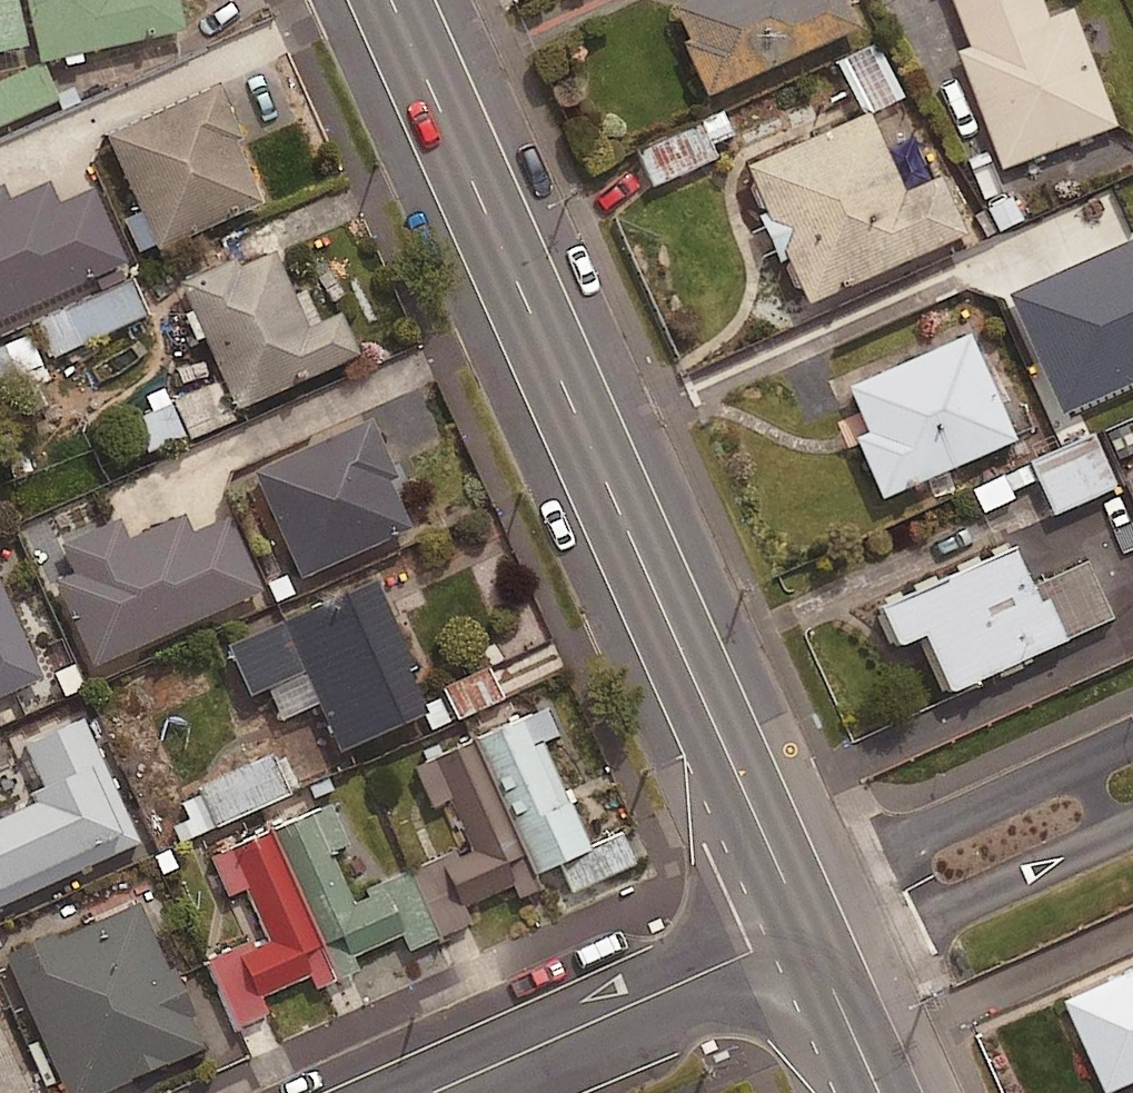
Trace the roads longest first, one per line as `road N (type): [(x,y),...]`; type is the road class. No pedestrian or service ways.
road 1 (primary): [(807,926),(388,0)]
road 2 (residential): [(435,1092),(807,926)]
road 3 (primary): [(881,1092),(807,926)]

